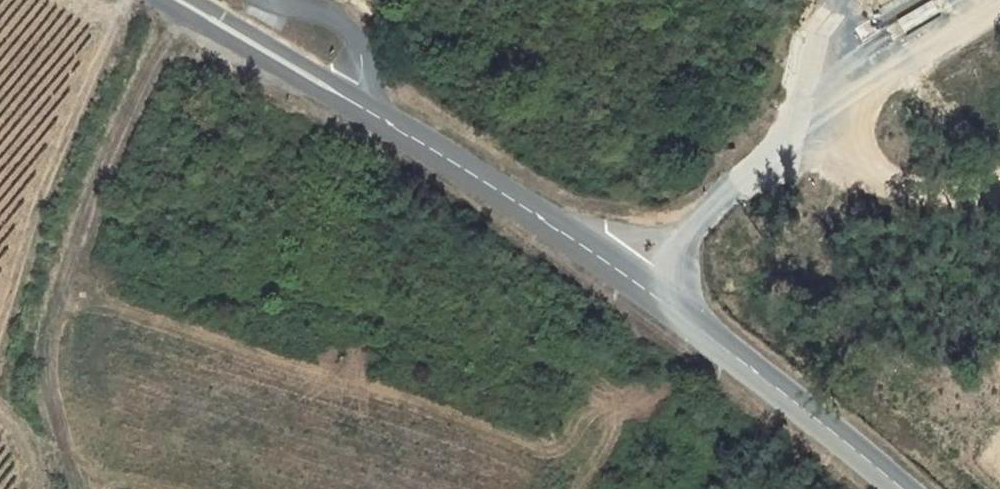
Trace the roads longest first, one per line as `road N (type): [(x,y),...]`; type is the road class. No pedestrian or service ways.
road 1 (tertiary): [(178,0),(637,283),(901,488)]

